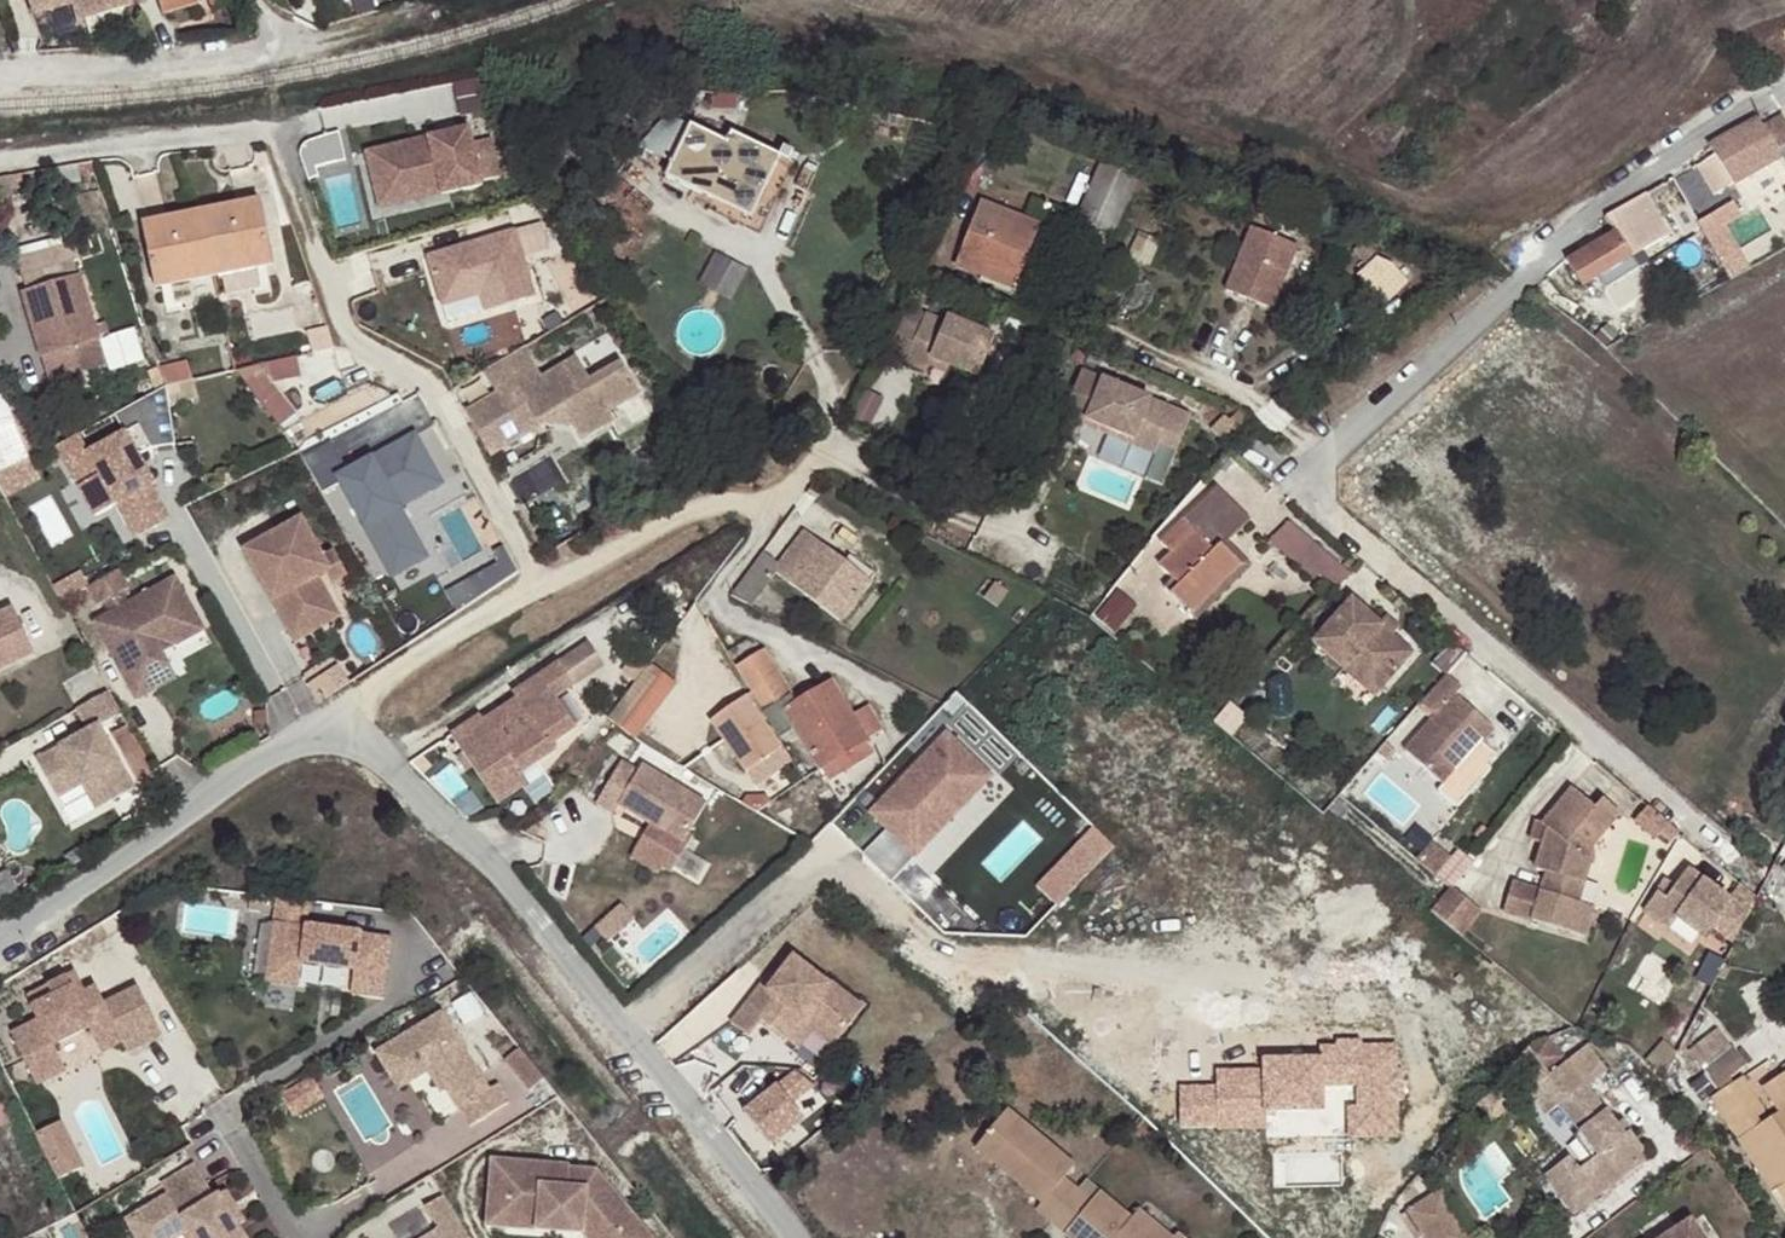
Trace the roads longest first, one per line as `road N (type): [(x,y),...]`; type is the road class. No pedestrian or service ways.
road 1 (residential): [(1784,93),(1519,261),(1292,477),(1618,759)]
road 2 (residential): [(0,153),(273,127),(340,318),(372,352),(437,395),(541,586)]
road 3 (residential): [(785,1237),(490,863),(328,720)]
road 4 (residential): [(328,720),(0,937)]
road 5 (residential): [(0,75),(244,60),(272,38),(256,0)]
road 6 (residential): [(982,525),(835,456),(812,464),(769,521)]
road 7 (residential): [(541,586),(328,720)]
road 8 (residential): [(769,521),(730,504),(686,511),(541,586)]

